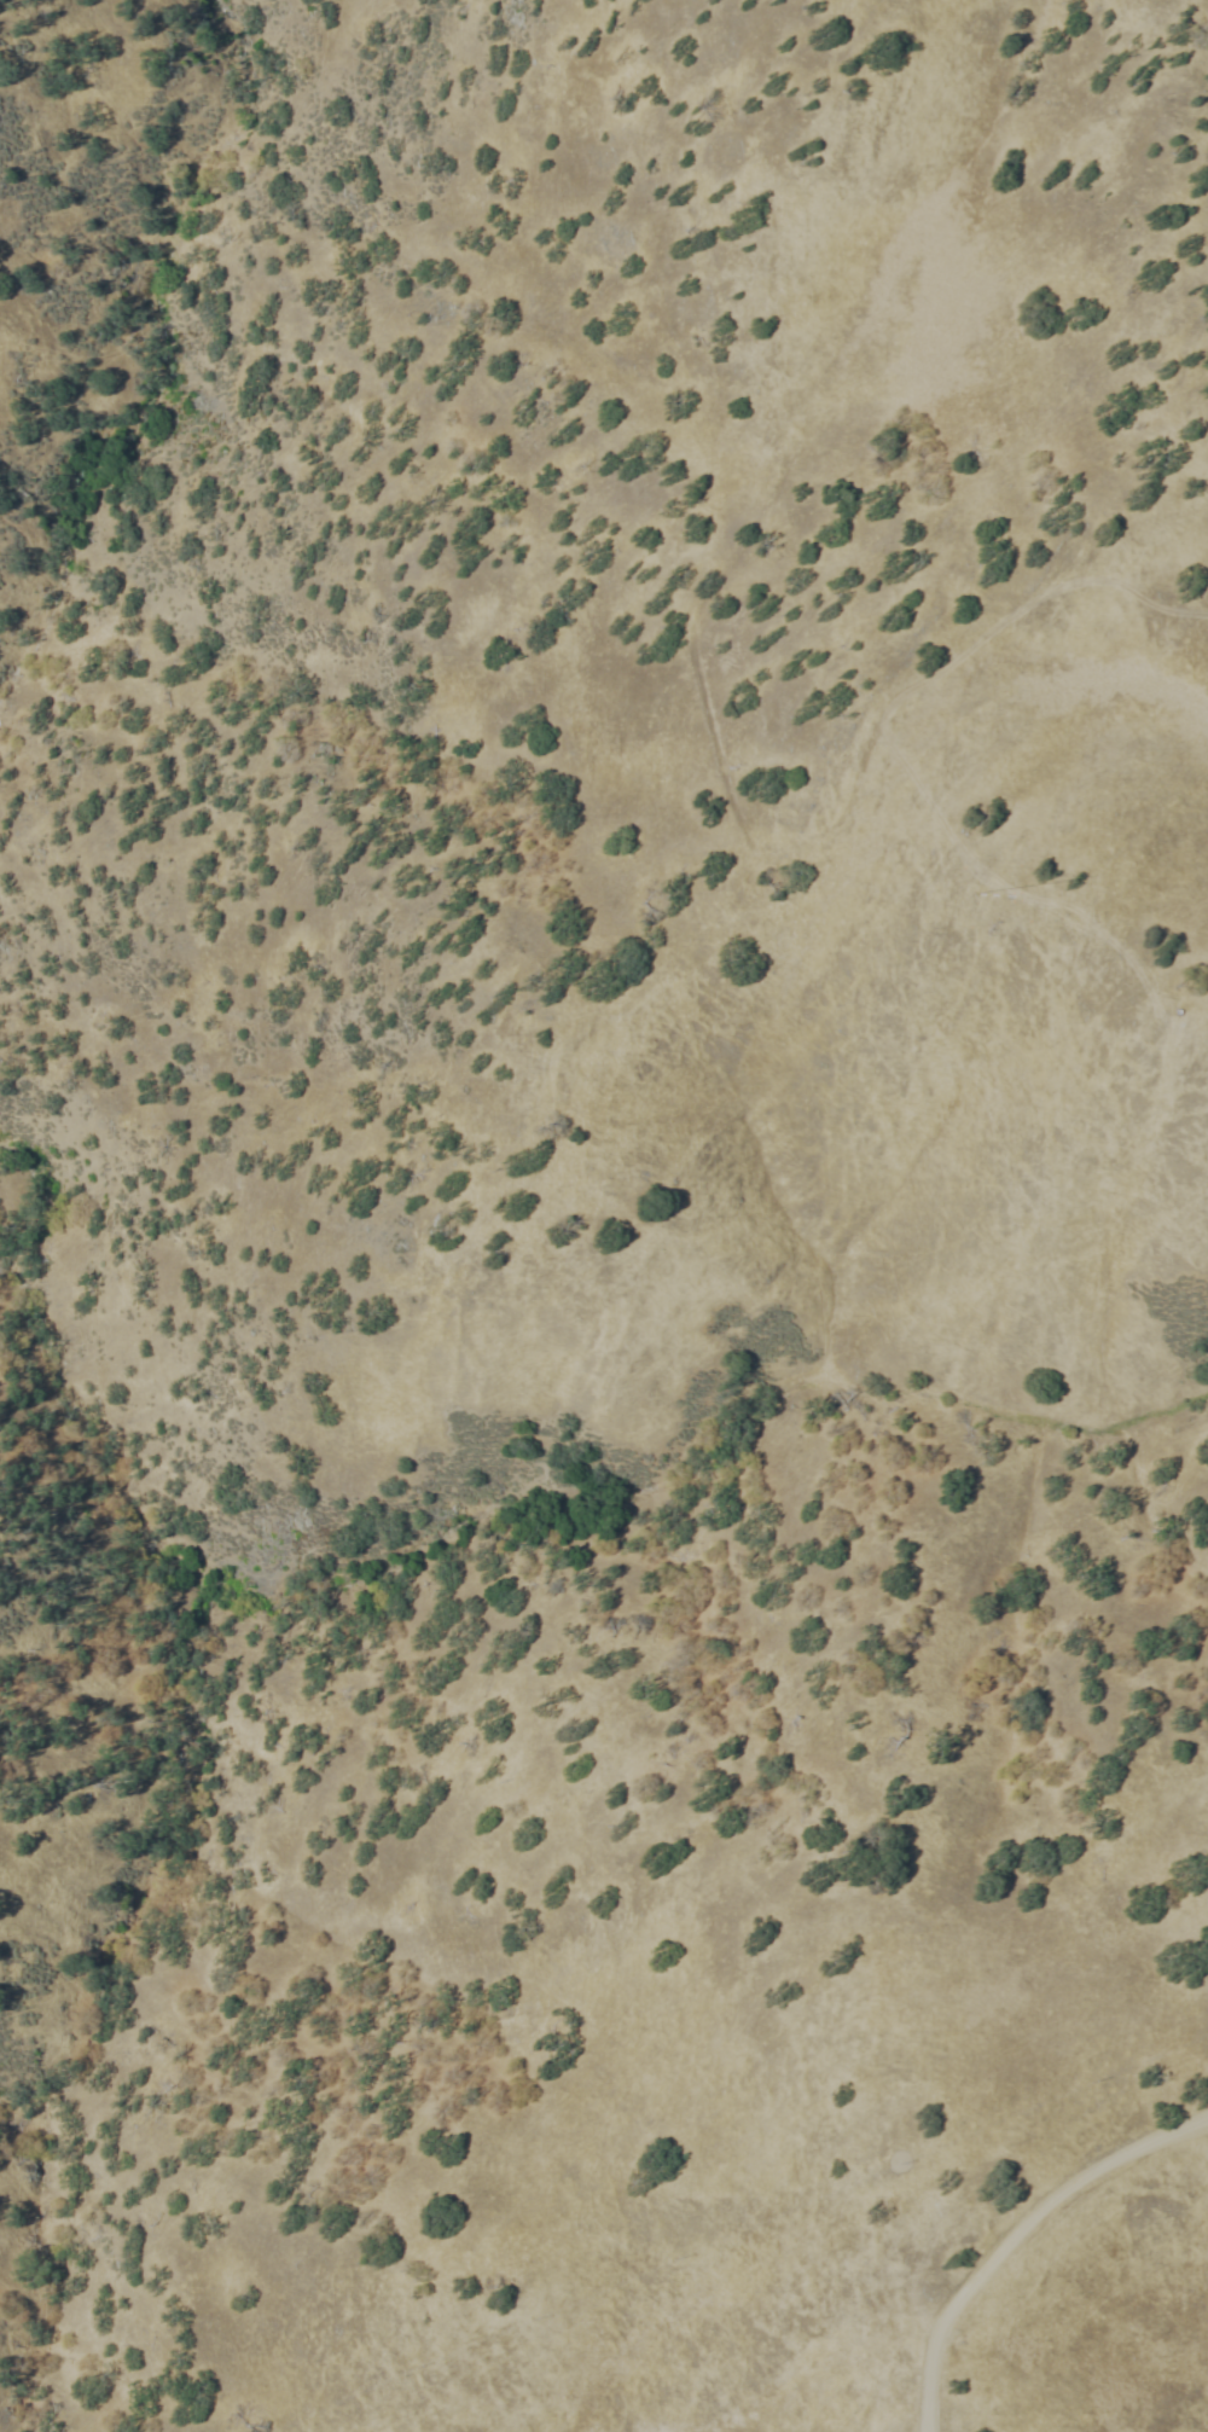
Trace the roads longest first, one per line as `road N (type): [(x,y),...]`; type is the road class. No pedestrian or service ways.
road 1 (track): [(1207,614),(1151,605),(1122,584),(1090,577),(1055,588),(1005,616),(879,716),(882,735),(953,838),(1035,905)]
road 2 (track): [(879,716),(830,825),(795,840),(755,834),(732,811),(693,669),(691,632),(786,453)]

